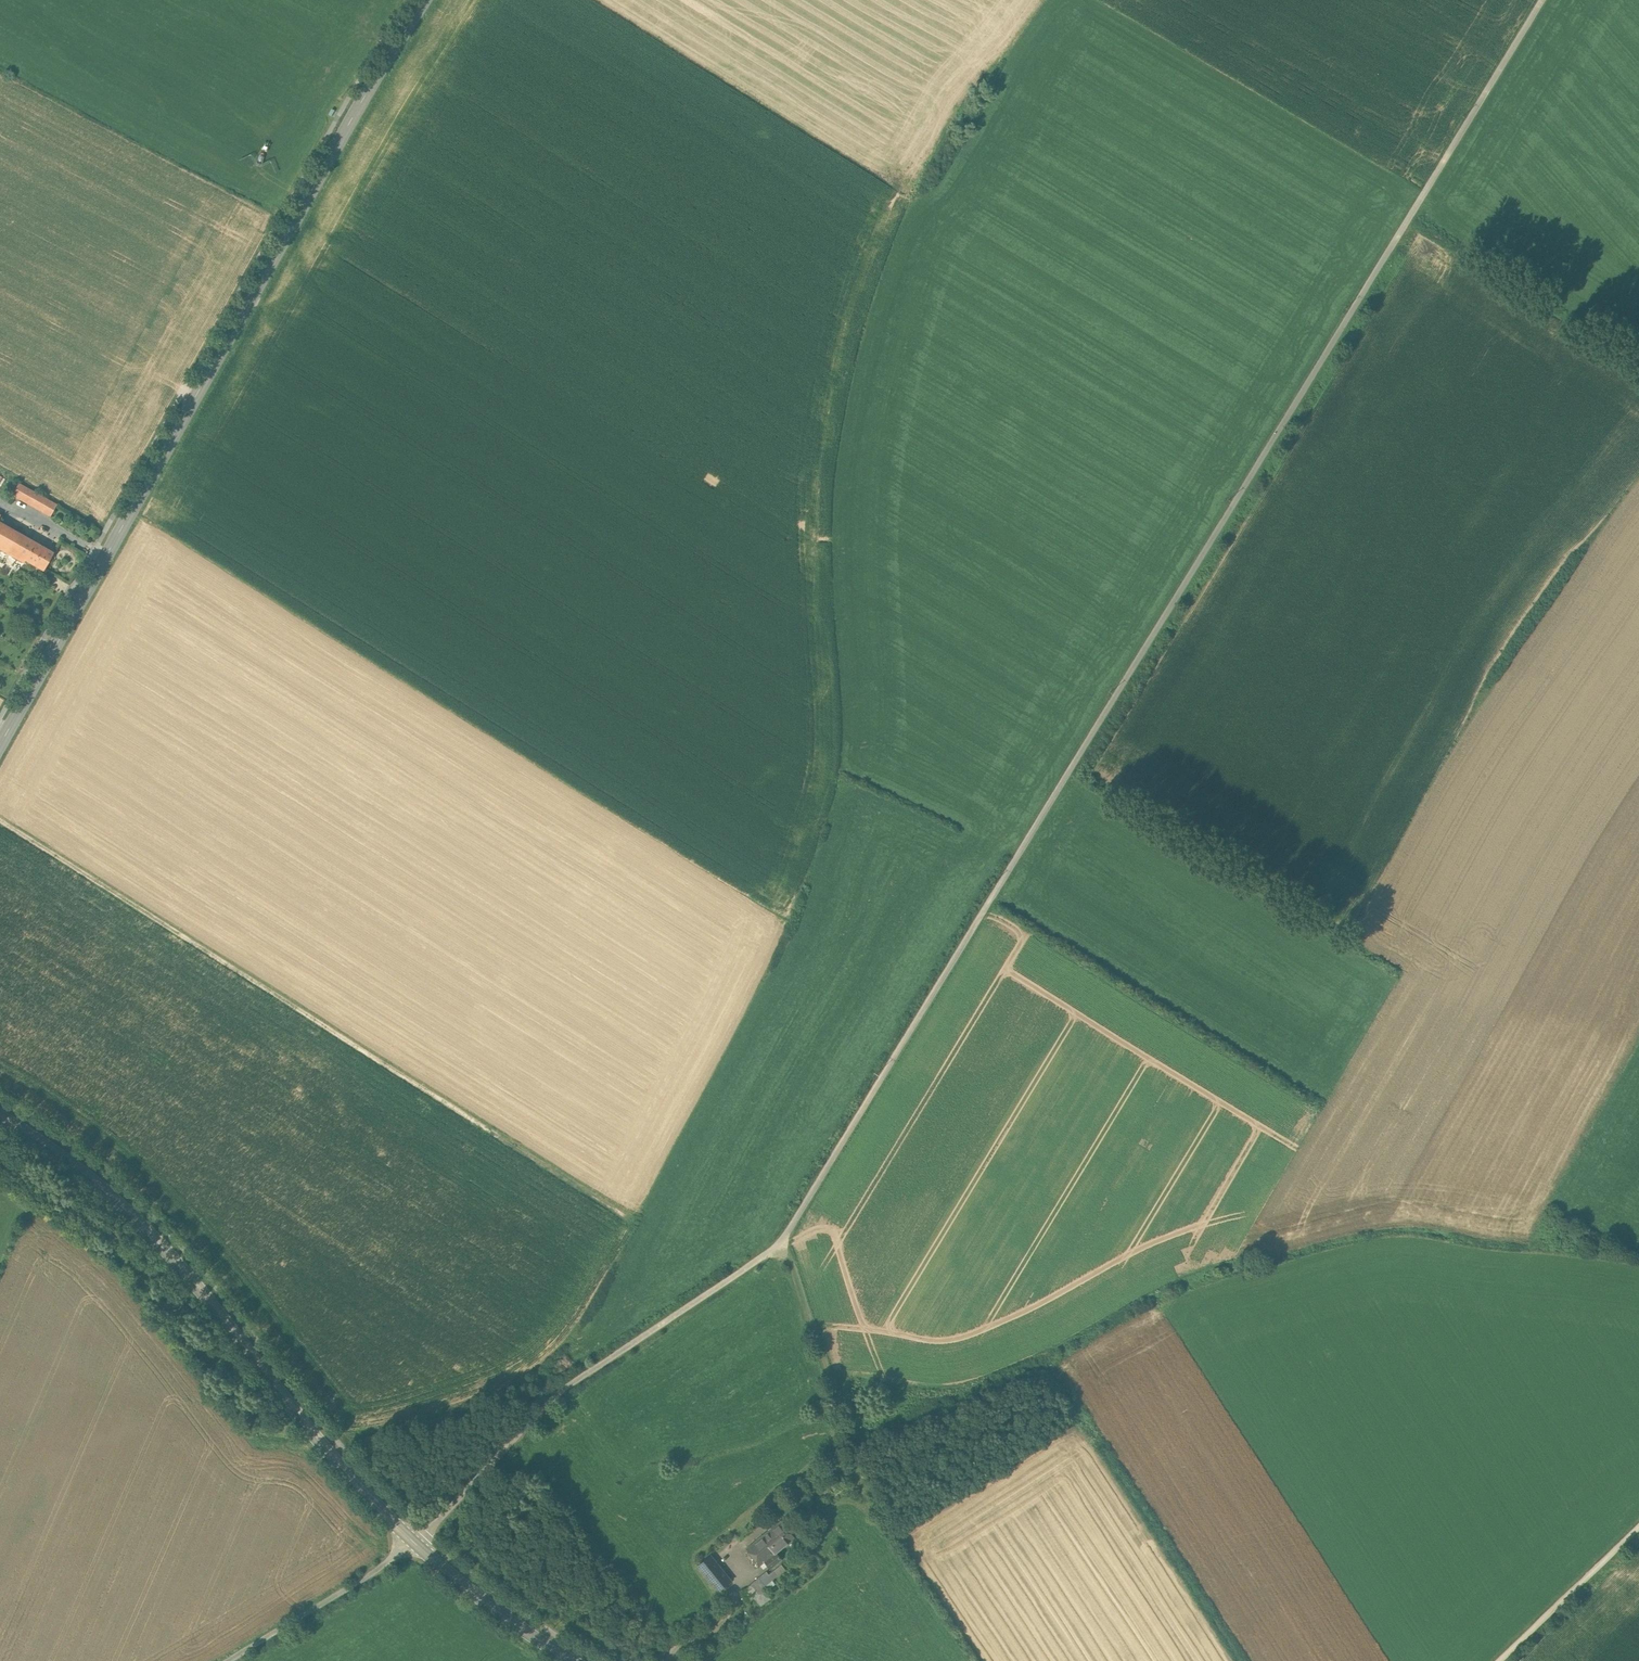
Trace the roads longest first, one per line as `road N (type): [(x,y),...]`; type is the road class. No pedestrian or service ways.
road 1 (track): [(1543,0),(781,1248),(559,1391),(417,1541)]
road 2 (tertiary): [(0,744),(425,0)]
road 3 (track): [(0,821),(634,1222)]
road 4 (tertiary): [(0,1114),(149,1228),(348,1471),(417,1541)]
road 5 (unclassified): [(417,1541),(230,1660)]
road 6 (tertiary): [(417,1541),(456,1579),(571,1660)]
road 7 (unclassified): [(1638,1526),(1498,1660)]

